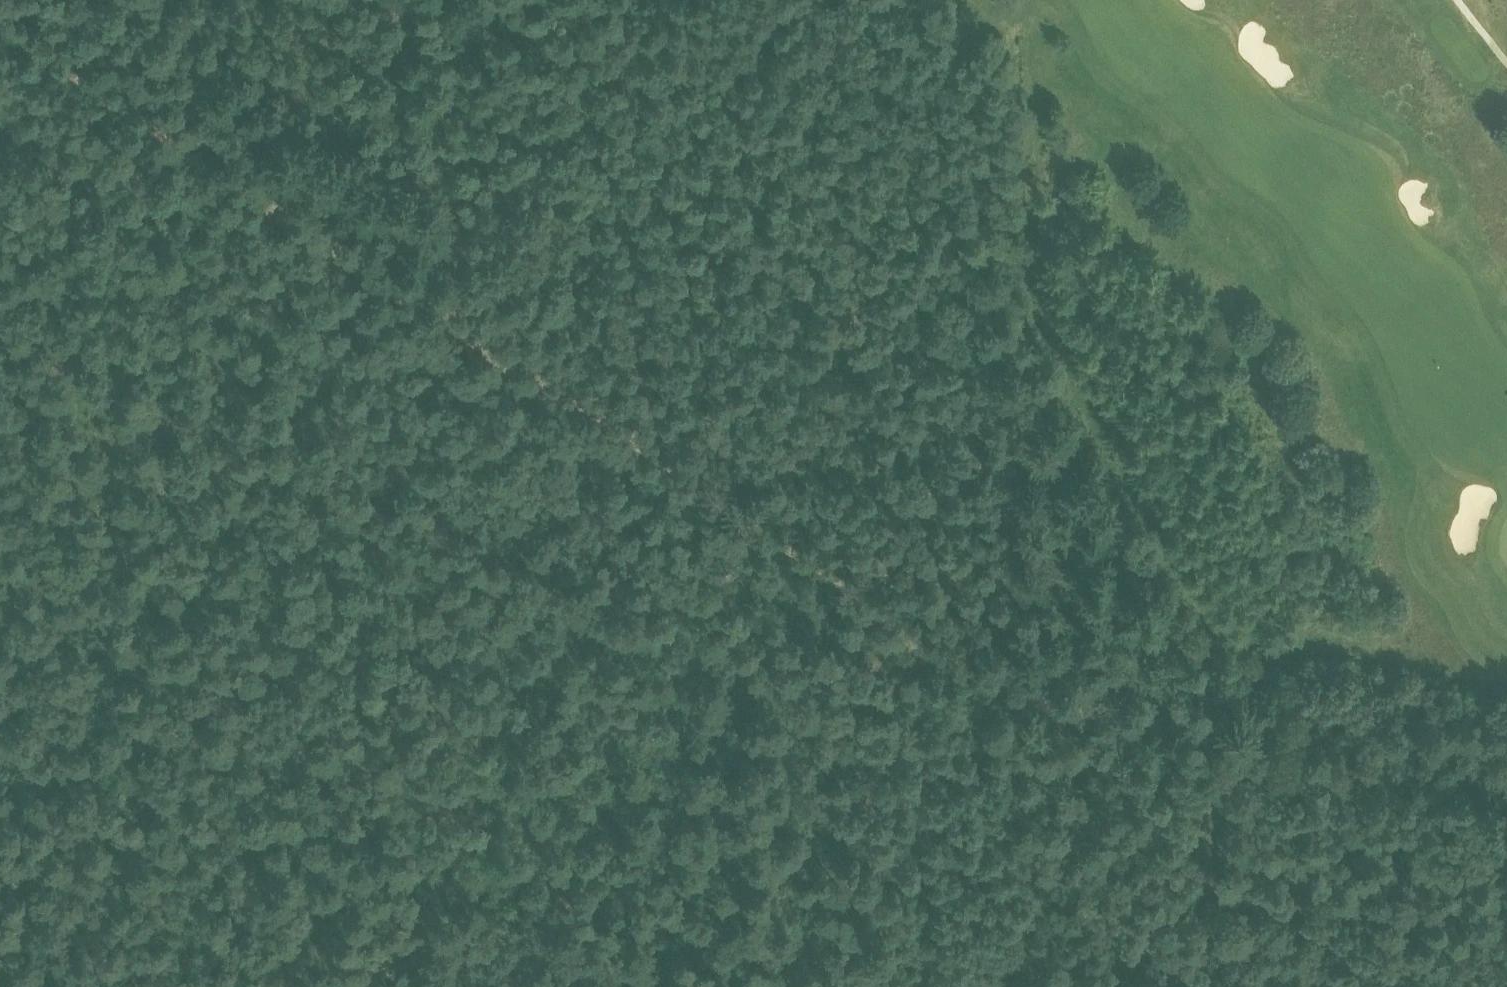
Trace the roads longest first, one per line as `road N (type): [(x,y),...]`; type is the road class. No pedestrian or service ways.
road 1 (track): [(939,652),(0,20)]
road 2 (track): [(1506,746),(1132,722),(1042,701)]

